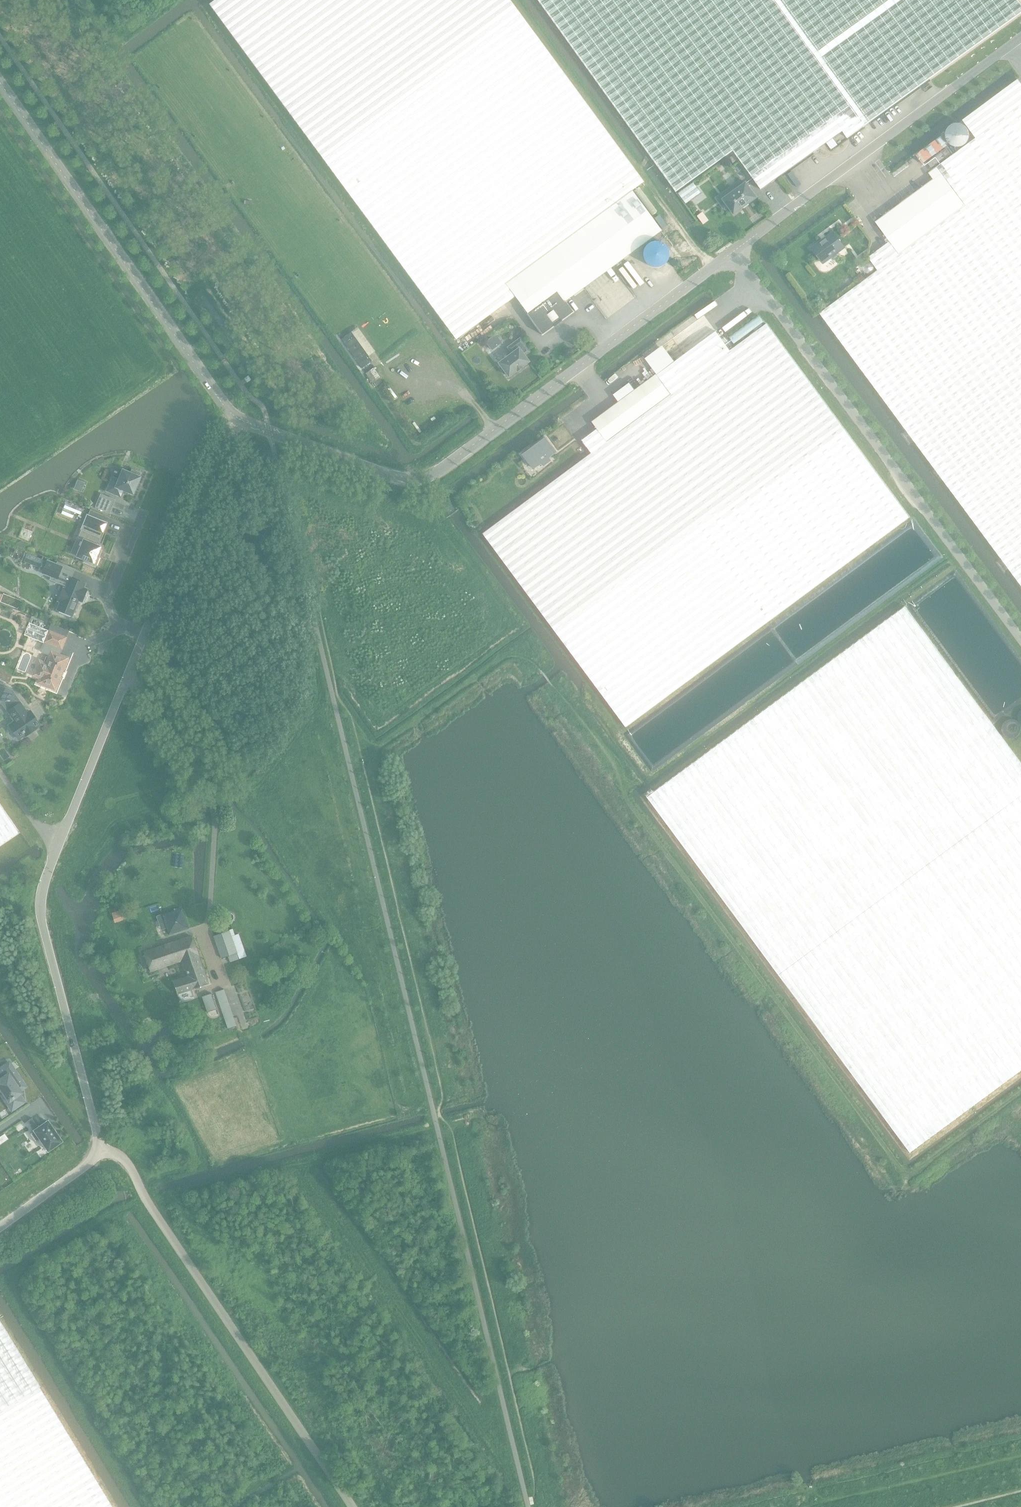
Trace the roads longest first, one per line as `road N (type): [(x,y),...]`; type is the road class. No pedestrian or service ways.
road 1 (unclassified): [(0,1226),(98,1149),(42,891),(131,668)]
road 2 (tertiary): [(730,253),(417,481),(235,416)]
road 3 (tertiary): [(730,253),(1020,640)]
road 4 (tertiary): [(235,416),(0,81)]
road 5 (unclassified): [(1020,40),(730,253)]
road 6 (unclassified): [(131,668),(235,416)]
road 7 (unclassified): [(210,909),(211,800),(131,668)]

